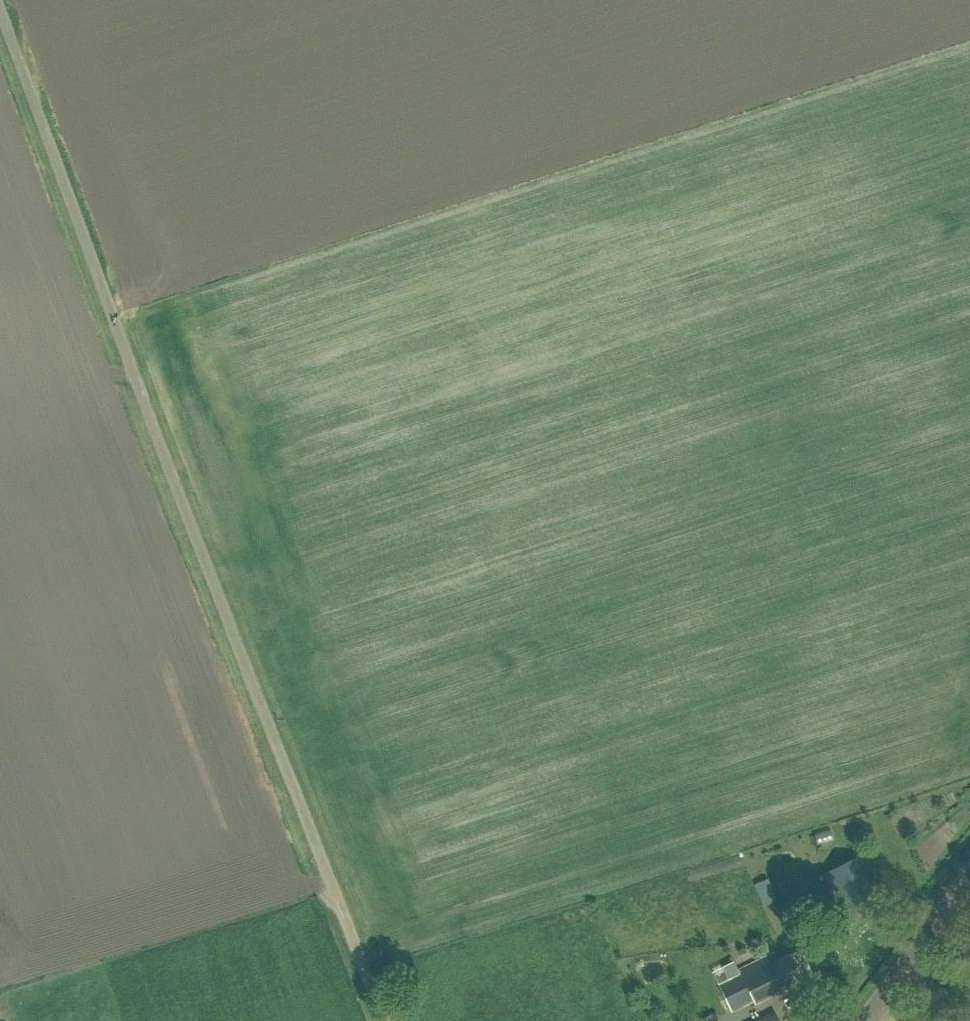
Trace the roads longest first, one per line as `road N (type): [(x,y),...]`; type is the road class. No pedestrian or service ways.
road 1 (unclassified): [(385,1020),(0,9)]
road 2 (unclassified): [(865,1020),(969,874)]

